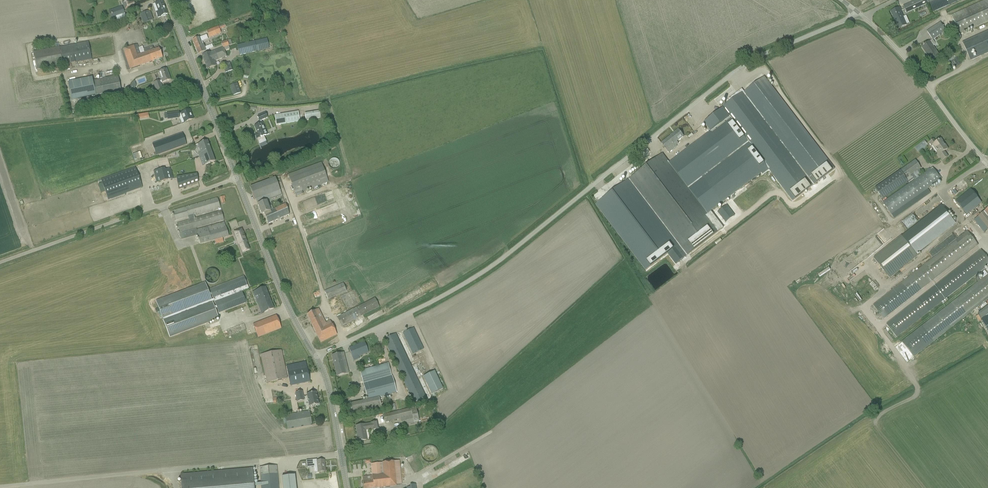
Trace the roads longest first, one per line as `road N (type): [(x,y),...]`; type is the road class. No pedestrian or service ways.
road 1 (unclassified): [(315,356),(495,263),(746,64),(859,14)]
road 2 (unclassified): [(0,486),(341,453)]
road 3 (unclassified): [(0,262),(237,178)]
road 4 (unclassified): [(987,163),(859,14)]
road 5 (tertiary): [(315,356),(237,178)]
road 6 (tertiary): [(237,178),(168,0)]

